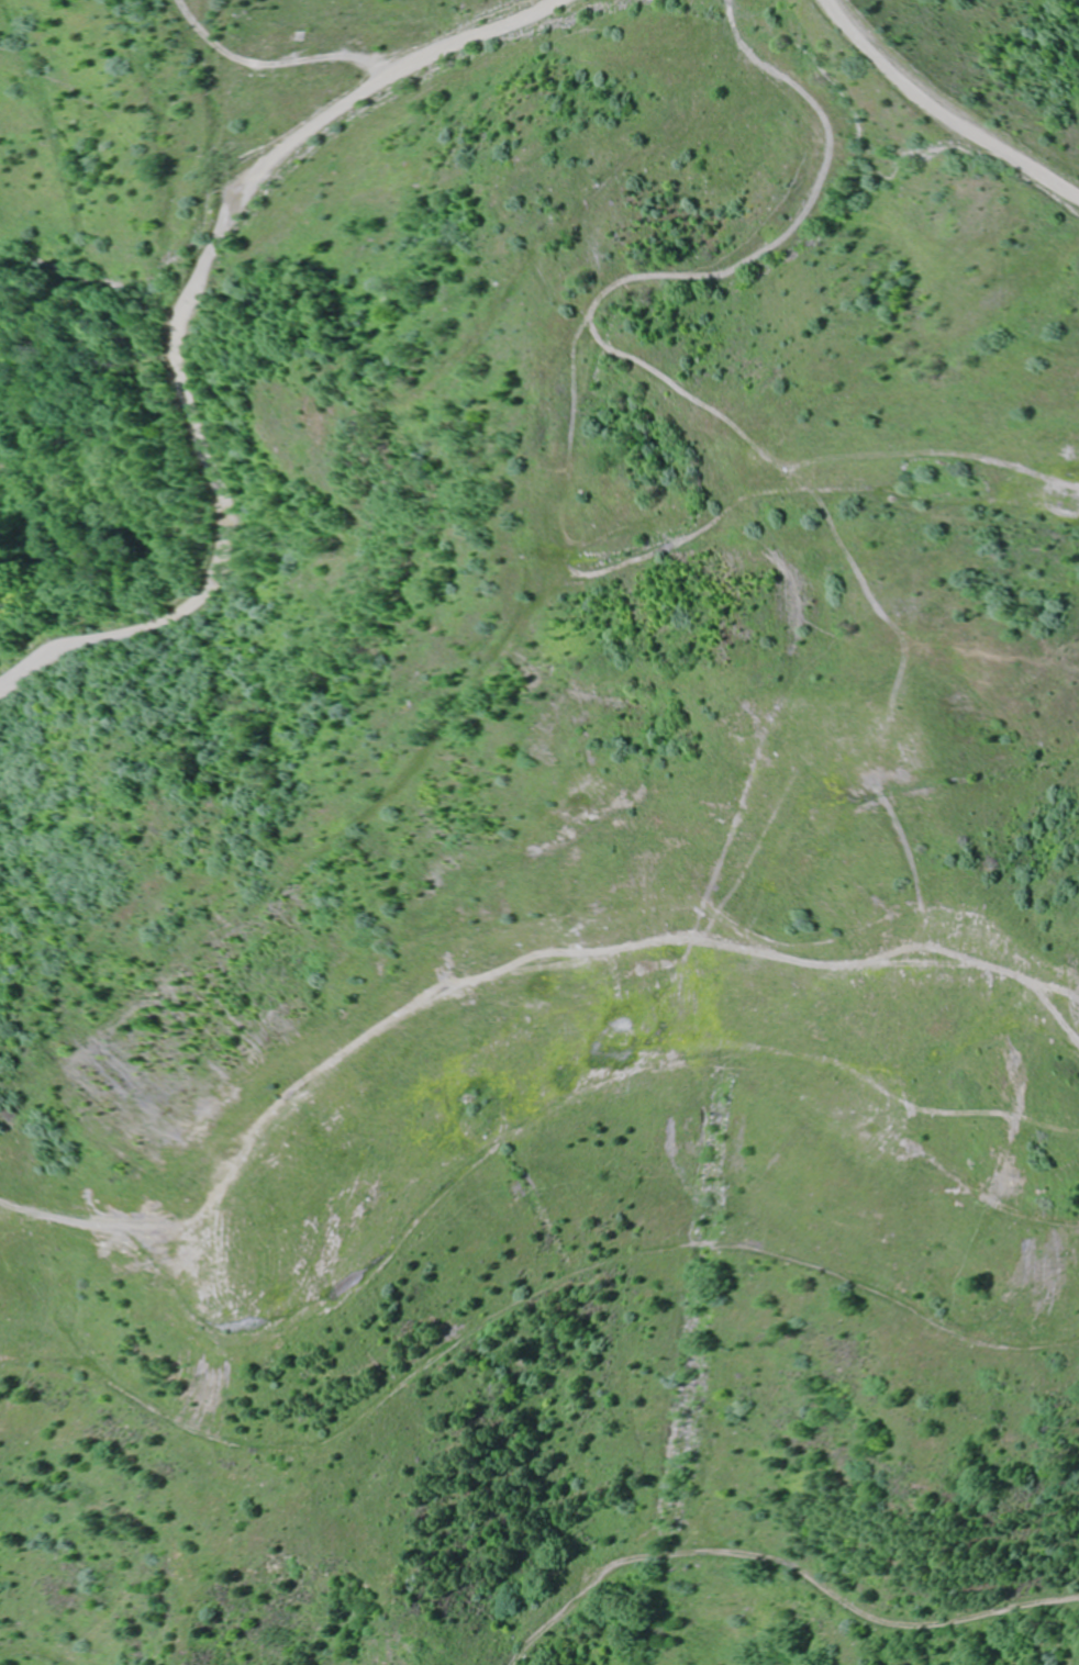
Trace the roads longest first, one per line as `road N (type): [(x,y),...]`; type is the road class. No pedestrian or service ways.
road 1 (track): [(517,1664),(523,1650),(607,1586),(624,1563),(713,1550),(757,1556),(846,1613),(894,1622),(1078,1595)]

